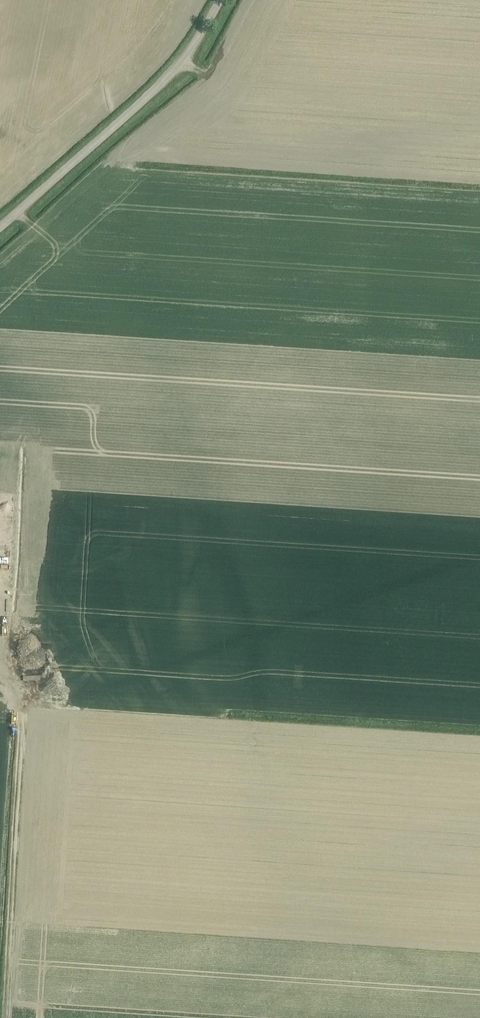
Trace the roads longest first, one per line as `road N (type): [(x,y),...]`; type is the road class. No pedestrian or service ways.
road 1 (unclassified): [(0,227),(171,72),(220,0)]

